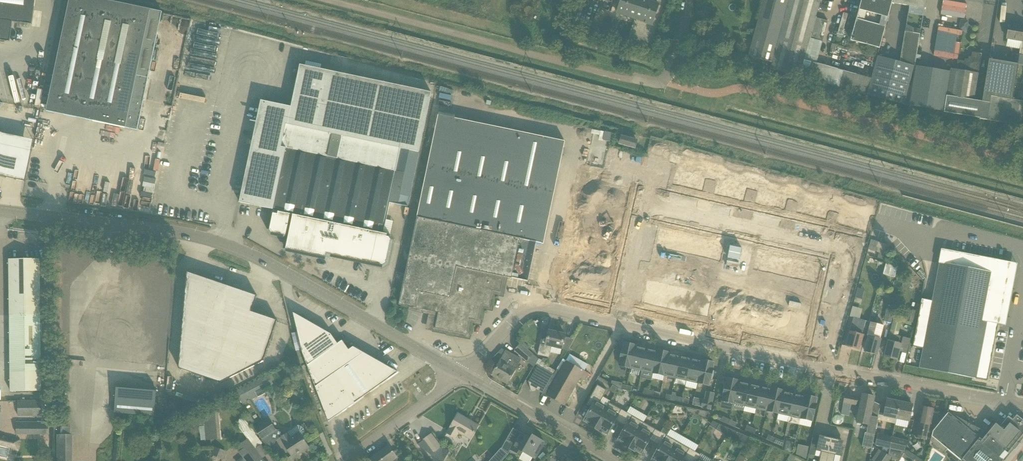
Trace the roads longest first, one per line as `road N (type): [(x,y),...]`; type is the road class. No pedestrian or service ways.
road 1 (unclassified): [(461,375),(228,246),(0,212)]
road 2 (track): [(671,84),(663,89),(327,0)]
road 3 (residential): [(644,207),(850,251),(825,367)]
road 4 (residential): [(825,367),(619,324)]
road 5 (residential): [(1022,405),(825,367)]
road 6 (residential): [(619,324),(530,309),(461,375)]
road 7 (residential): [(617,460),(461,375)]
road 8 (unclassified): [(346,460),(461,375)]

